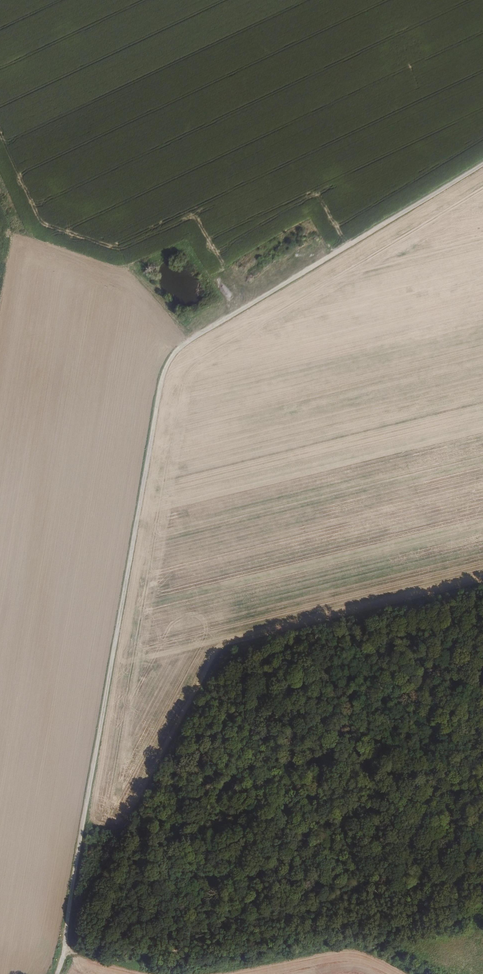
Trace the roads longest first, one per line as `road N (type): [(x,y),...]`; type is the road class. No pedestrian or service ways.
road 1 (track): [(64,950),(168,363),(185,343),(482,163)]
road 2 (track): [(482,586),(230,650),(125,834),(87,820)]
road 3 (track): [(482,901),(139,958),(64,950)]

